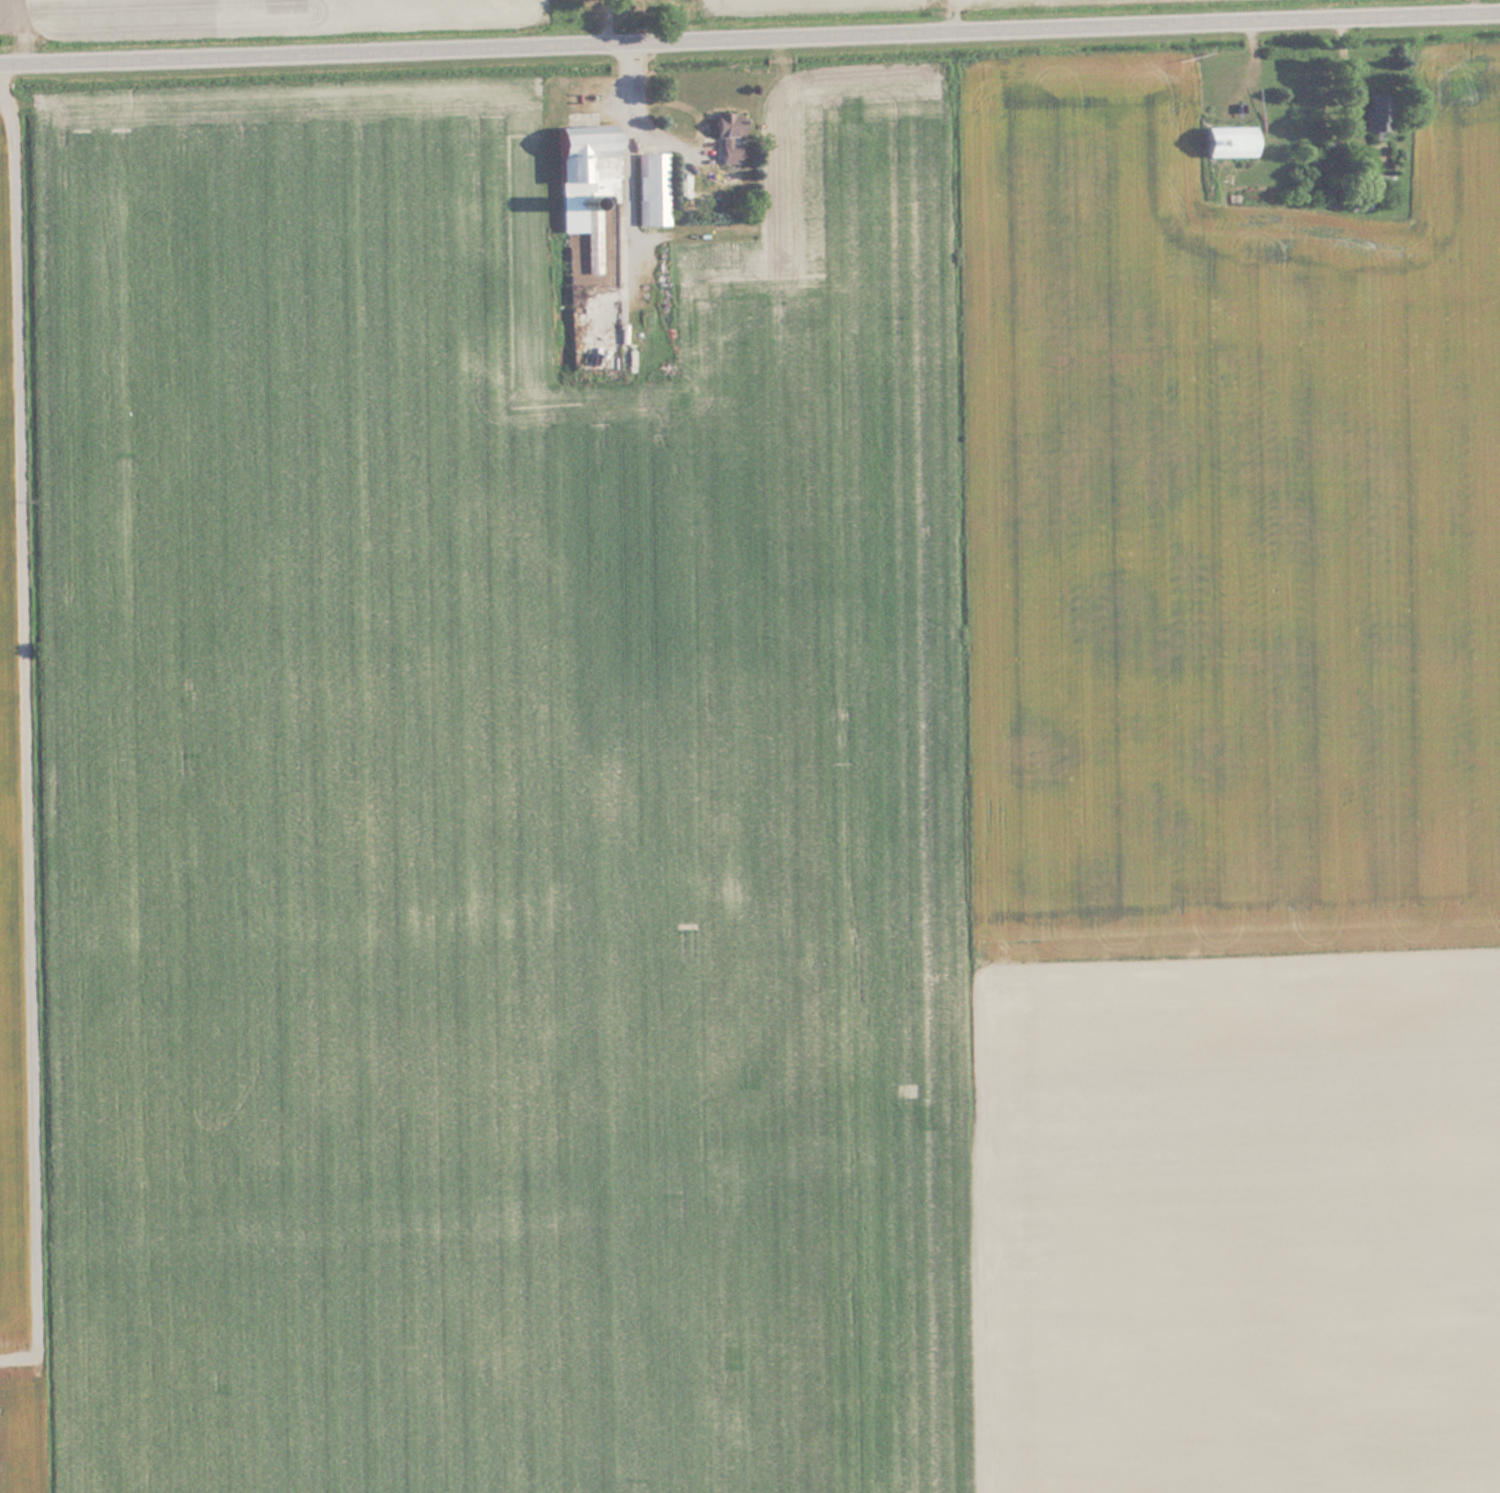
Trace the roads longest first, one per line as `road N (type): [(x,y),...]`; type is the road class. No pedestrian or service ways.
road 1 (secondary): [(0,60),(1499,10)]

